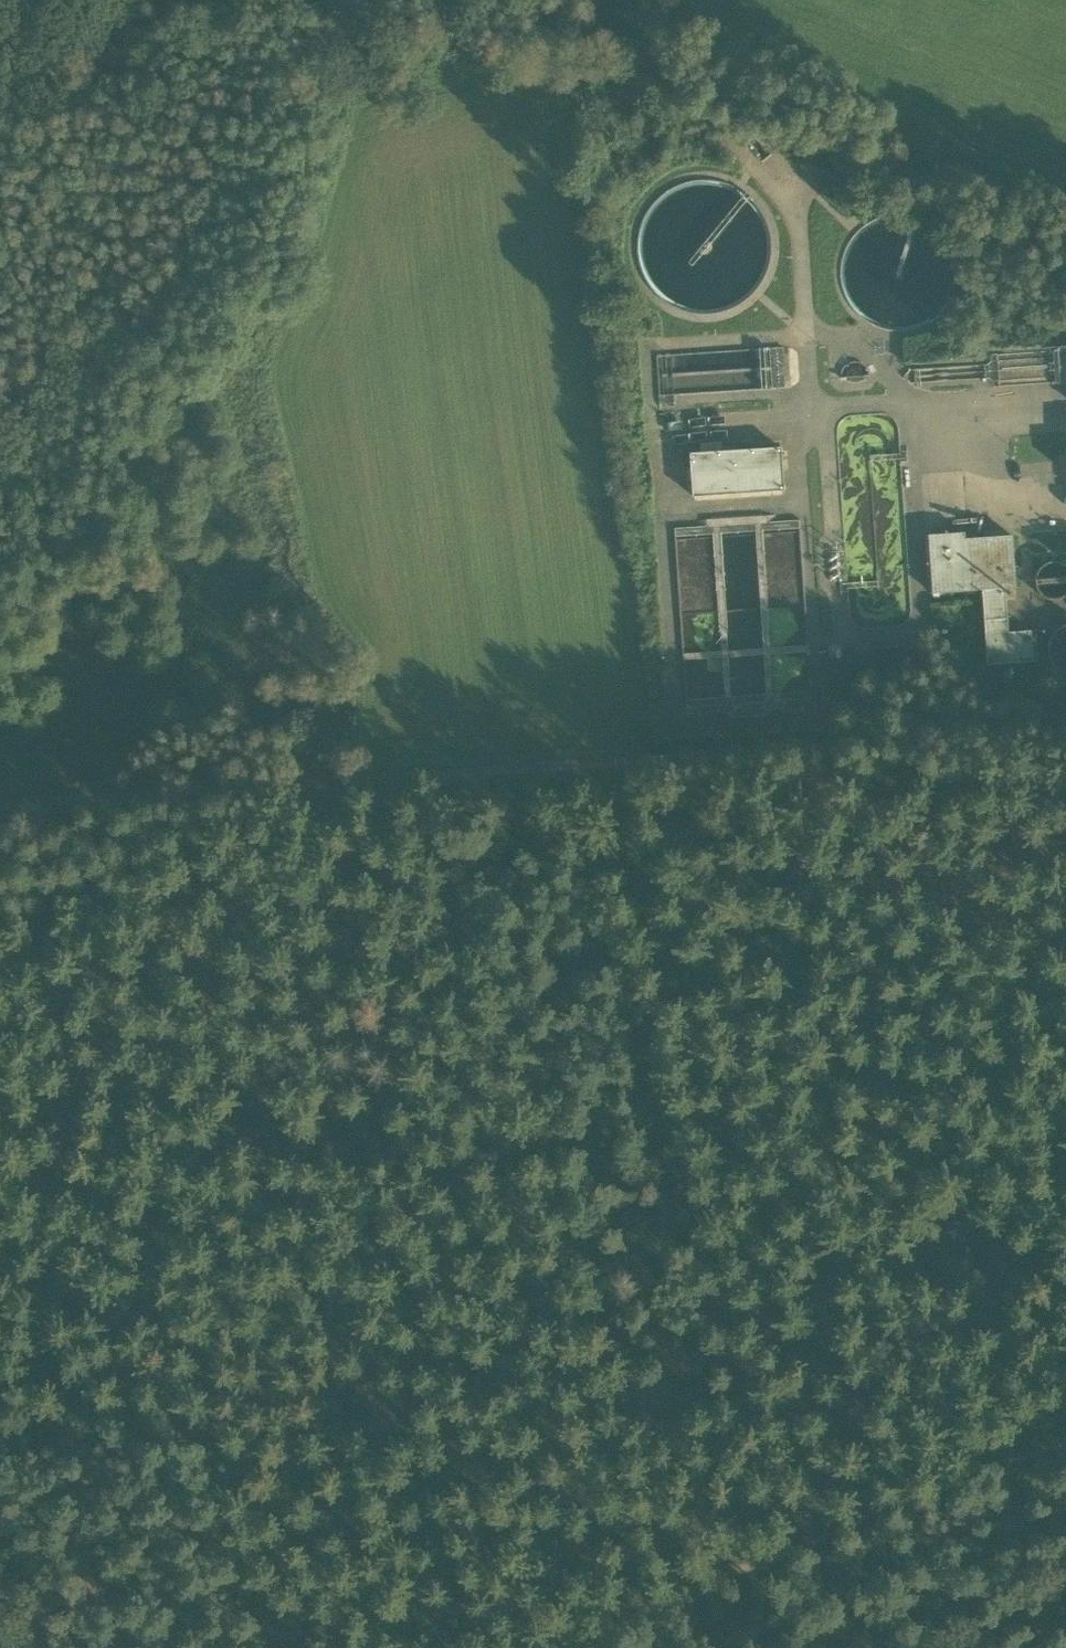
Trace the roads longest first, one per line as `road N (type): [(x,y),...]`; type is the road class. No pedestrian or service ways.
road 1 (track): [(0,807),(603,766)]
road 2 (track): [(553,1647),(1007,1461),(1065,1450)]
road 3 (track): [(603,766),(1065,731)]

